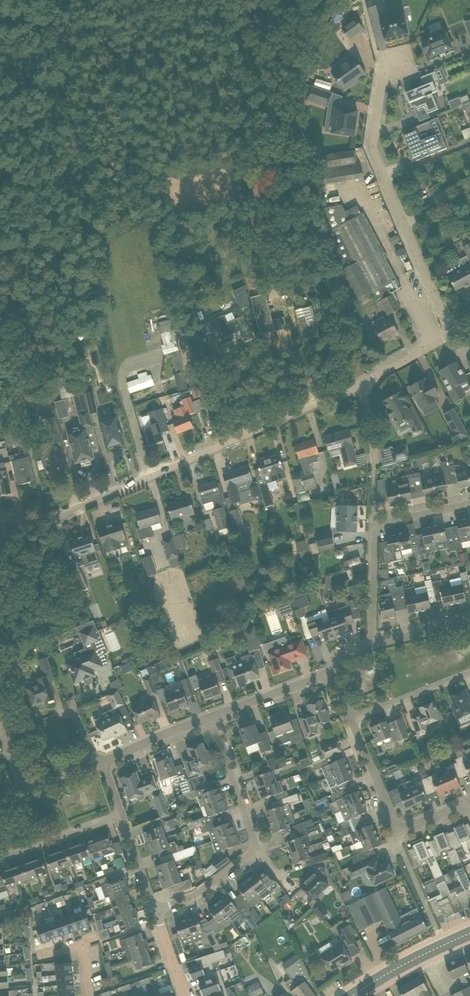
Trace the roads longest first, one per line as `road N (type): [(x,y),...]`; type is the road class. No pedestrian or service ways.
road 1 (residential): [(0,547),(361,383)]
road 2 (residential): [(455,332),(372,146),(389,54)]
road 3 (residential): [(469,503),(374,524),(374,642)]
road 4 (residential): [(469,804),(396,833),(353,718)]
road 5 (residential): [(256,848),(211,718)]
road 6 (tertiary): [(352,995),(469,934)]
road 7 (residential): [(211,718),(332,671)]
road 8 (residential): [(0,856),(123,816)]
road 9 (residential): [(353,718),(469,673)]

